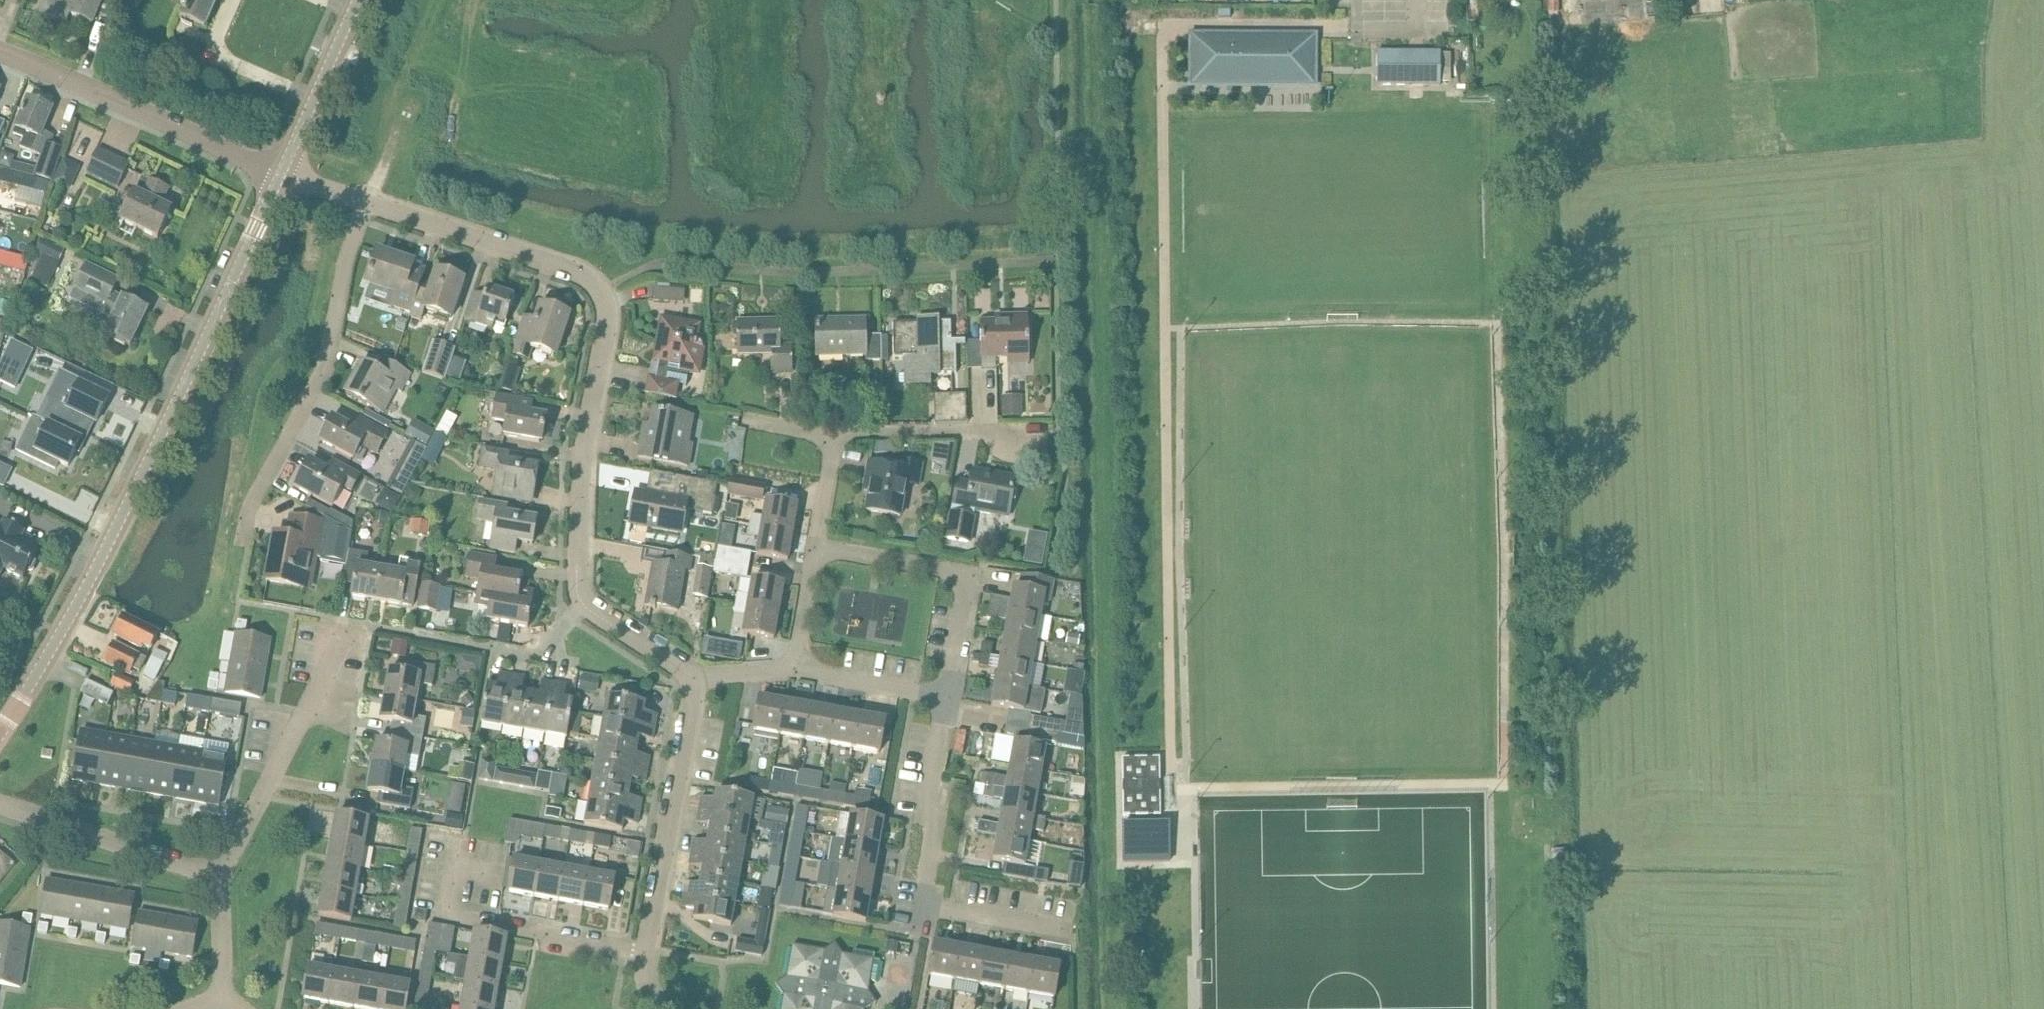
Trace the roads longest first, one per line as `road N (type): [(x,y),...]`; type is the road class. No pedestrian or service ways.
road 1 (residential): [(690,677),(583,605),(577,589),(606,292),(597,280),(369,203)]
road 2 (tertiary): [(0,732),(71,618),(281,173)]
road 3 (residential): [(243,545),(249,510),(309,400),(332,340),(347,258),(369,203)]
road 4 (residential): [(1072,934),(920,906),(950,697)]
road 5 (residential): [(661,1008),(647,993),(647,953),(691,723),(690,677)]
road 6 (unclassified): [(281,173),(0,55)]
road 7 (residential): [(218,880),(350,624)]
road 8 (residential): [(950,697),(967,573),(817,545)]
road 9 (residential): [(218,880),(0,802)]
road 10 (tertiary): [(281,173),(358,0)]
road 11 (residential): [(1023,436),(835,439)]
road 12 (residential): [(950,697),(794,668)]
road 13 (residential): [(794,668),(817,545)]

